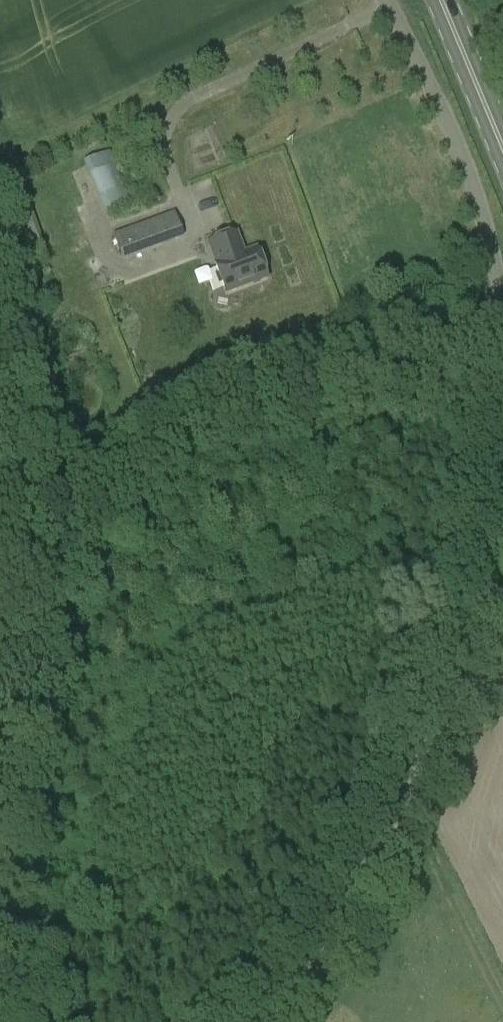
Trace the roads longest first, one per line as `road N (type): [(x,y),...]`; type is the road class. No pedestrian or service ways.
road 1 (unclassified): [(258,1021),(362,879),(412,778),(486,571),(502,415)]
road 2 (unclassified): [(502,310),(489,233),(391,0)]
road 3 (track): [(0,593),(12,719),(0,881)]
road 4 (primary): [(502,152),(439,0)]

